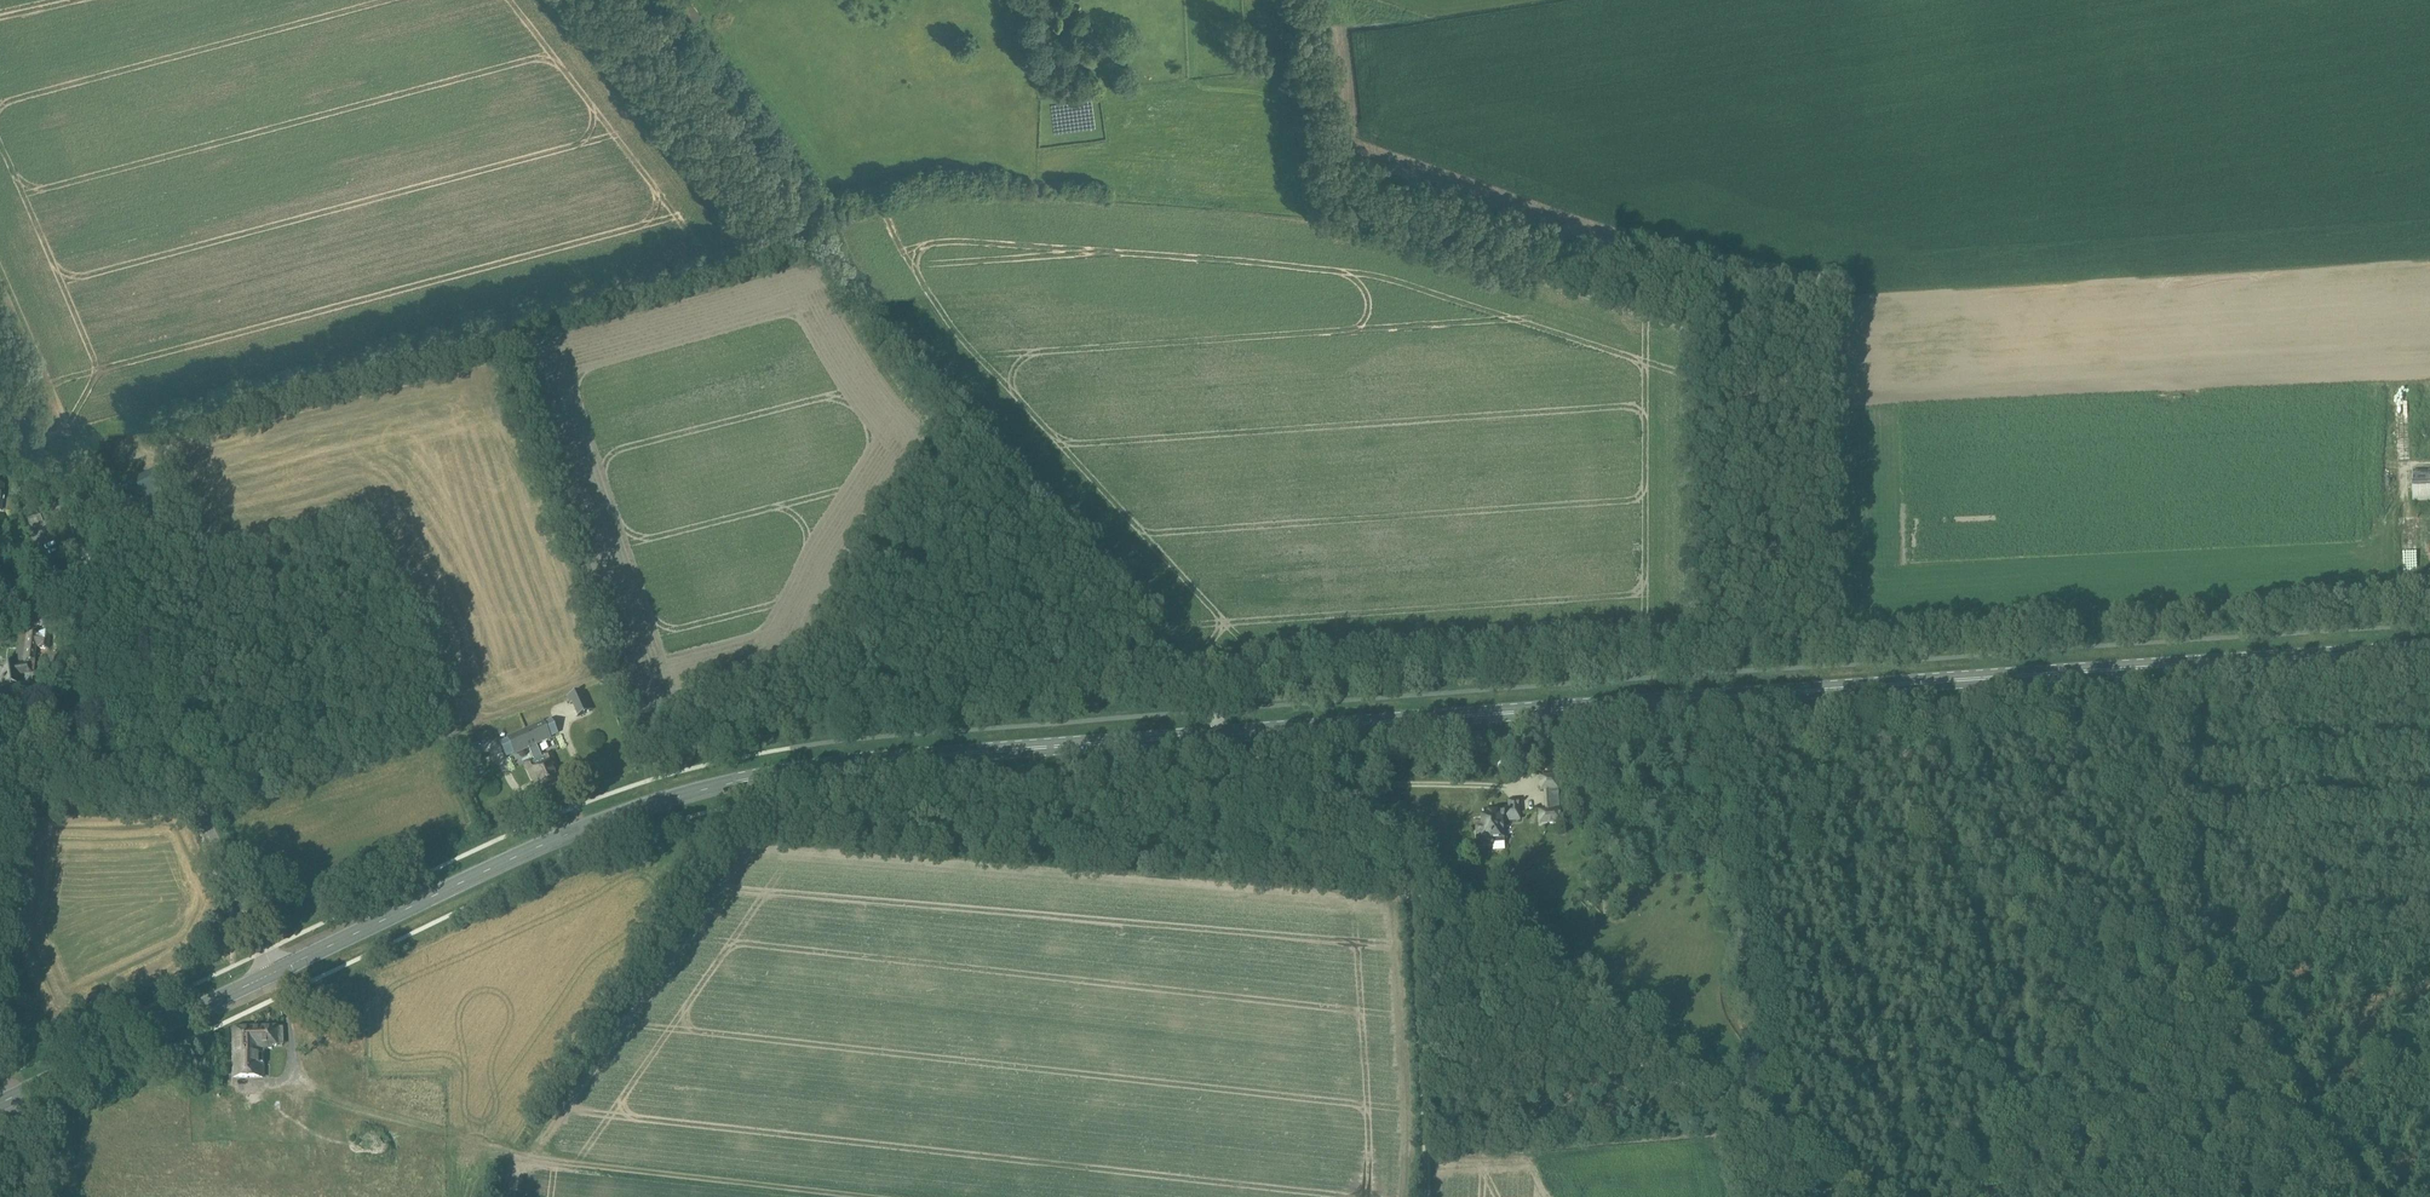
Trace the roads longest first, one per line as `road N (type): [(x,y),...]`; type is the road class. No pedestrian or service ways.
road 1 (primary): [(1244,733),(2429,649)]
road 2 (primary): [(273,974),(553,841),(713,787),(876,760),(1244,733)]
road 3 (unclassified): [(1244,733),(903,372),(844,254),(649,0)]
road 4 (track): [(1244,733),(1389,867),(1637,1055),(1844,1196)]
road 5 (track): [(295,1084),(505,1150),(910,1196)]
road 6 (track): [(2429,920),(2177,945),(1981,1196)]
road 7 (tertiary): [(177,778),(0,388)]
road 8 (track): [(2147,977),(2201,969),(2220,972),(2238,990),(2374,1196)]
road 9 (track): [(1420,1196),(1413,884)]
road 10 (primary): [(0,1103),(273,974)]
road 11 (tertiary): [(273,974),(177,778)]
road 12 (unclassified): [(177,778),(0,728)]

